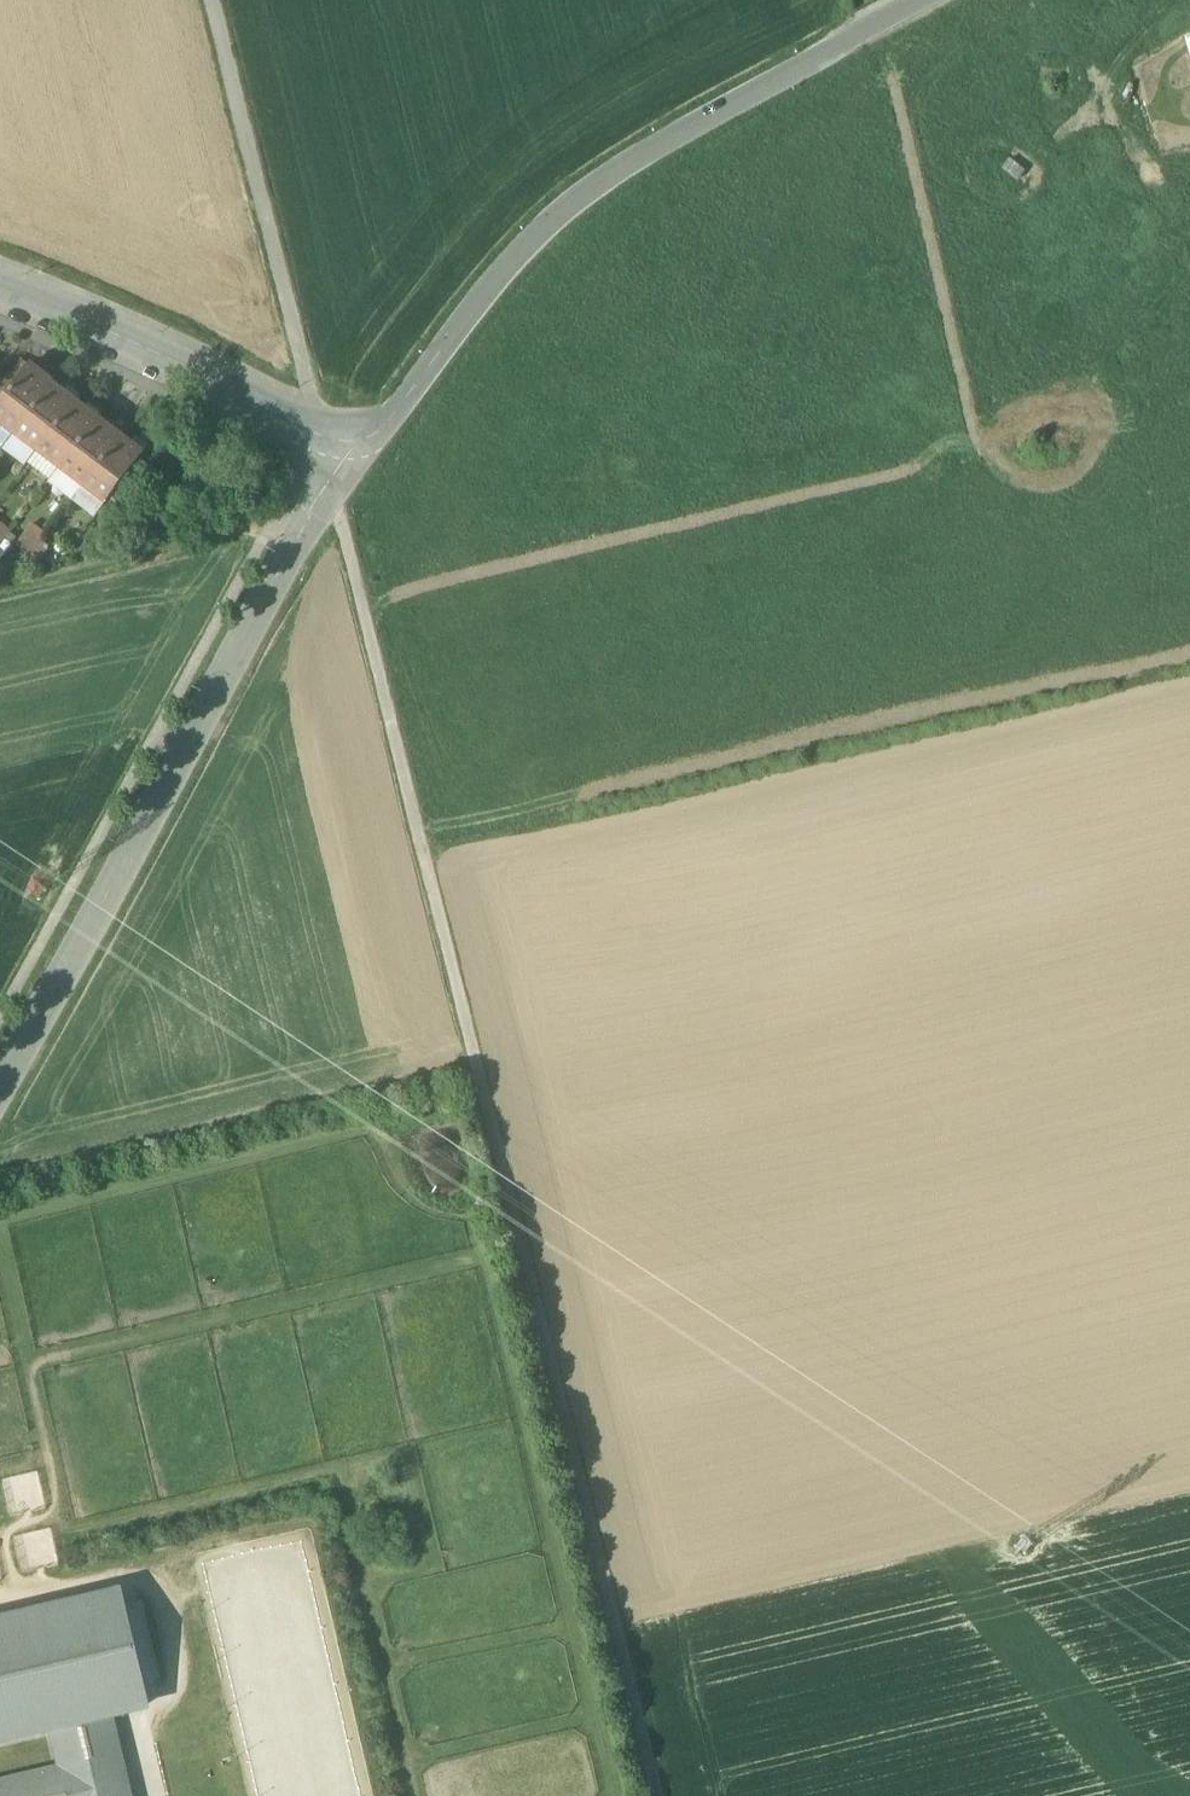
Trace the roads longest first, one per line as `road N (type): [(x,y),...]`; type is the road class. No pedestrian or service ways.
road 1 (unclassified): [(922,0),(581,193),(481,297),(372,438),(333,441)]
road 2 (unclassified): [(0,1086),(316,506),(333,441)]
road 3 (unclassified): [(333,441),(0,285)]

